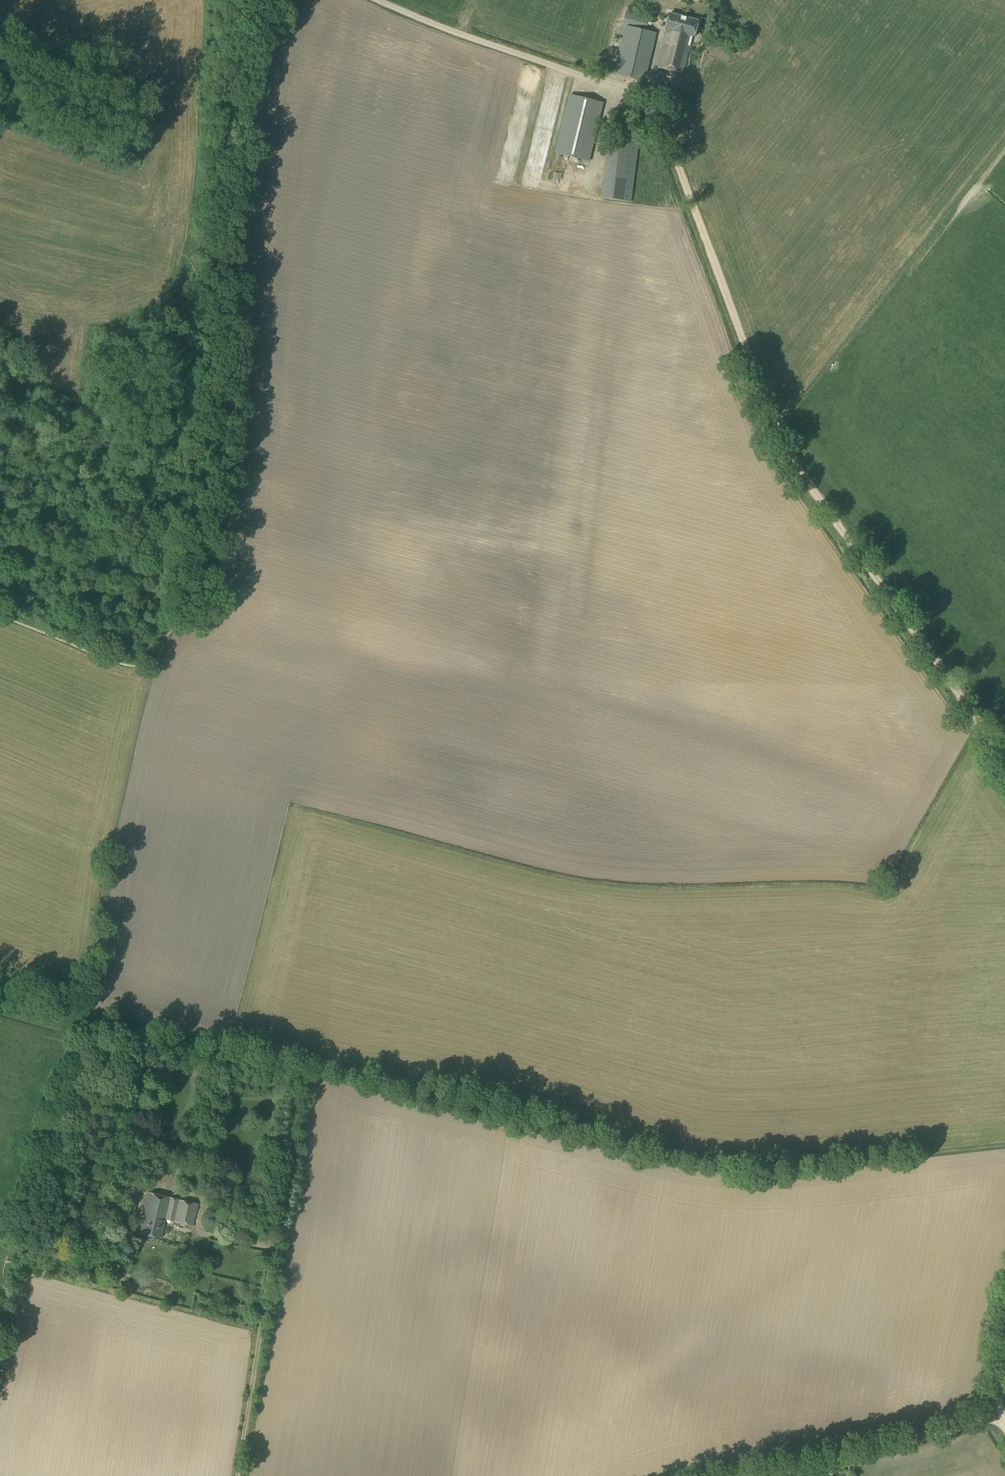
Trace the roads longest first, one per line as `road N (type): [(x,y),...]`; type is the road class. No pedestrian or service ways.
road 1 (track): [(1004,761),(787,453),(668,139)]
road 2 (unclassified): [(668,139),(644,97),(376,0)]
road 3 (track): [(237,1475),(273,1247),(210,1228)]
road 4 (track): [(998,1415),(963,1431),(770,1475)]

